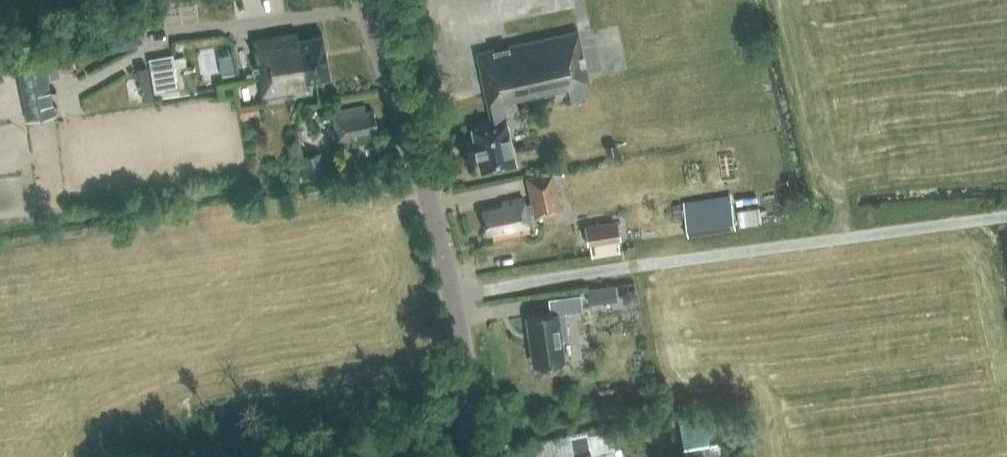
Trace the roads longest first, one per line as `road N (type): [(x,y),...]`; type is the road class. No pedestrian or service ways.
road 1 (tertiary): [(470,456),(452,297),(422,173),(359,0)]

